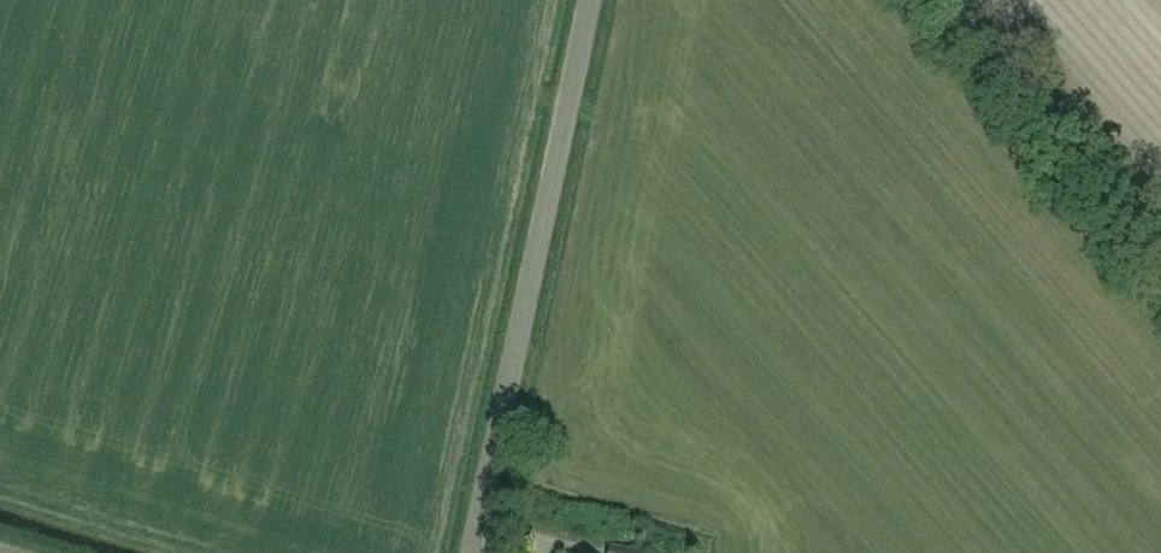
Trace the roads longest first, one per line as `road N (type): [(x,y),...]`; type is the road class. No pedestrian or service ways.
road 1 (unclassified): [(476,552),(597,0)]
road 2 (tertiary): [(1160,247),(944,0)]

